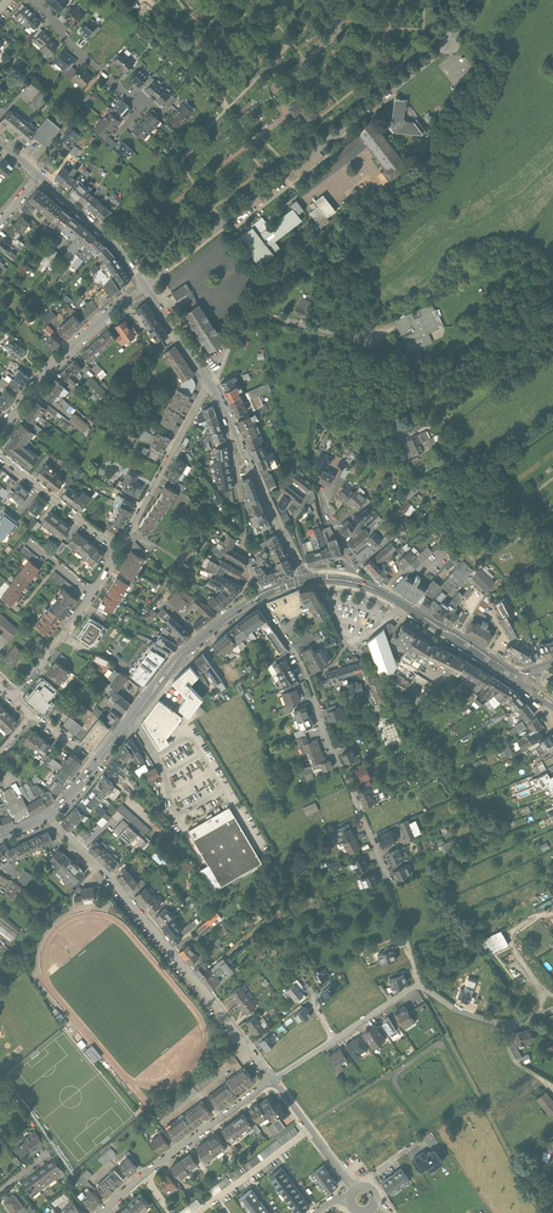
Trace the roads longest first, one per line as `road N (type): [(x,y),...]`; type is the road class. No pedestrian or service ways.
road 1 (residential): [(450,42),(145,286)]
road 2 (residential): [(47,815),(108,874),(273,1079)]
road 3 (residential): [(315,697),(389,884),(420,988)]
road 4 (secondary): [(47,815),(75,792),(175,664),(258,598)]
road 5 (track): [(552,166),(376,287),(328,332)]
road 6 (track): [(541,1212),(420,988)]
road 7 (tertiary): [(307,580),(210,384)]
road 8 (residential): [(0,432),(53,365),(145,286)]
road 9 (secondary): [(350,581),(381,592),(518,677)]
road 10 (residential): [(118,551),(210,384)]
road 11 (residential): [(420,988),(273,1079)]
road 12 (residential): [(273,1079),(144,1176)]
road 13 (residential): [(210,384),(246,319),(328,332)]
road 14 (tertiary): [(145,286),(103,233),(39,176)]
road 15 (residential): [(328,332),(351,353),(358,393),(395,426),(410,453)]
road 16 (residential): [(118,551),(0,457)]
road 17 (residential): [(31,0),(141,102)]
road 18 (residential): [(195,1212),(311,1128)]
road 19 (residential): [(12,698),(92,594)]

